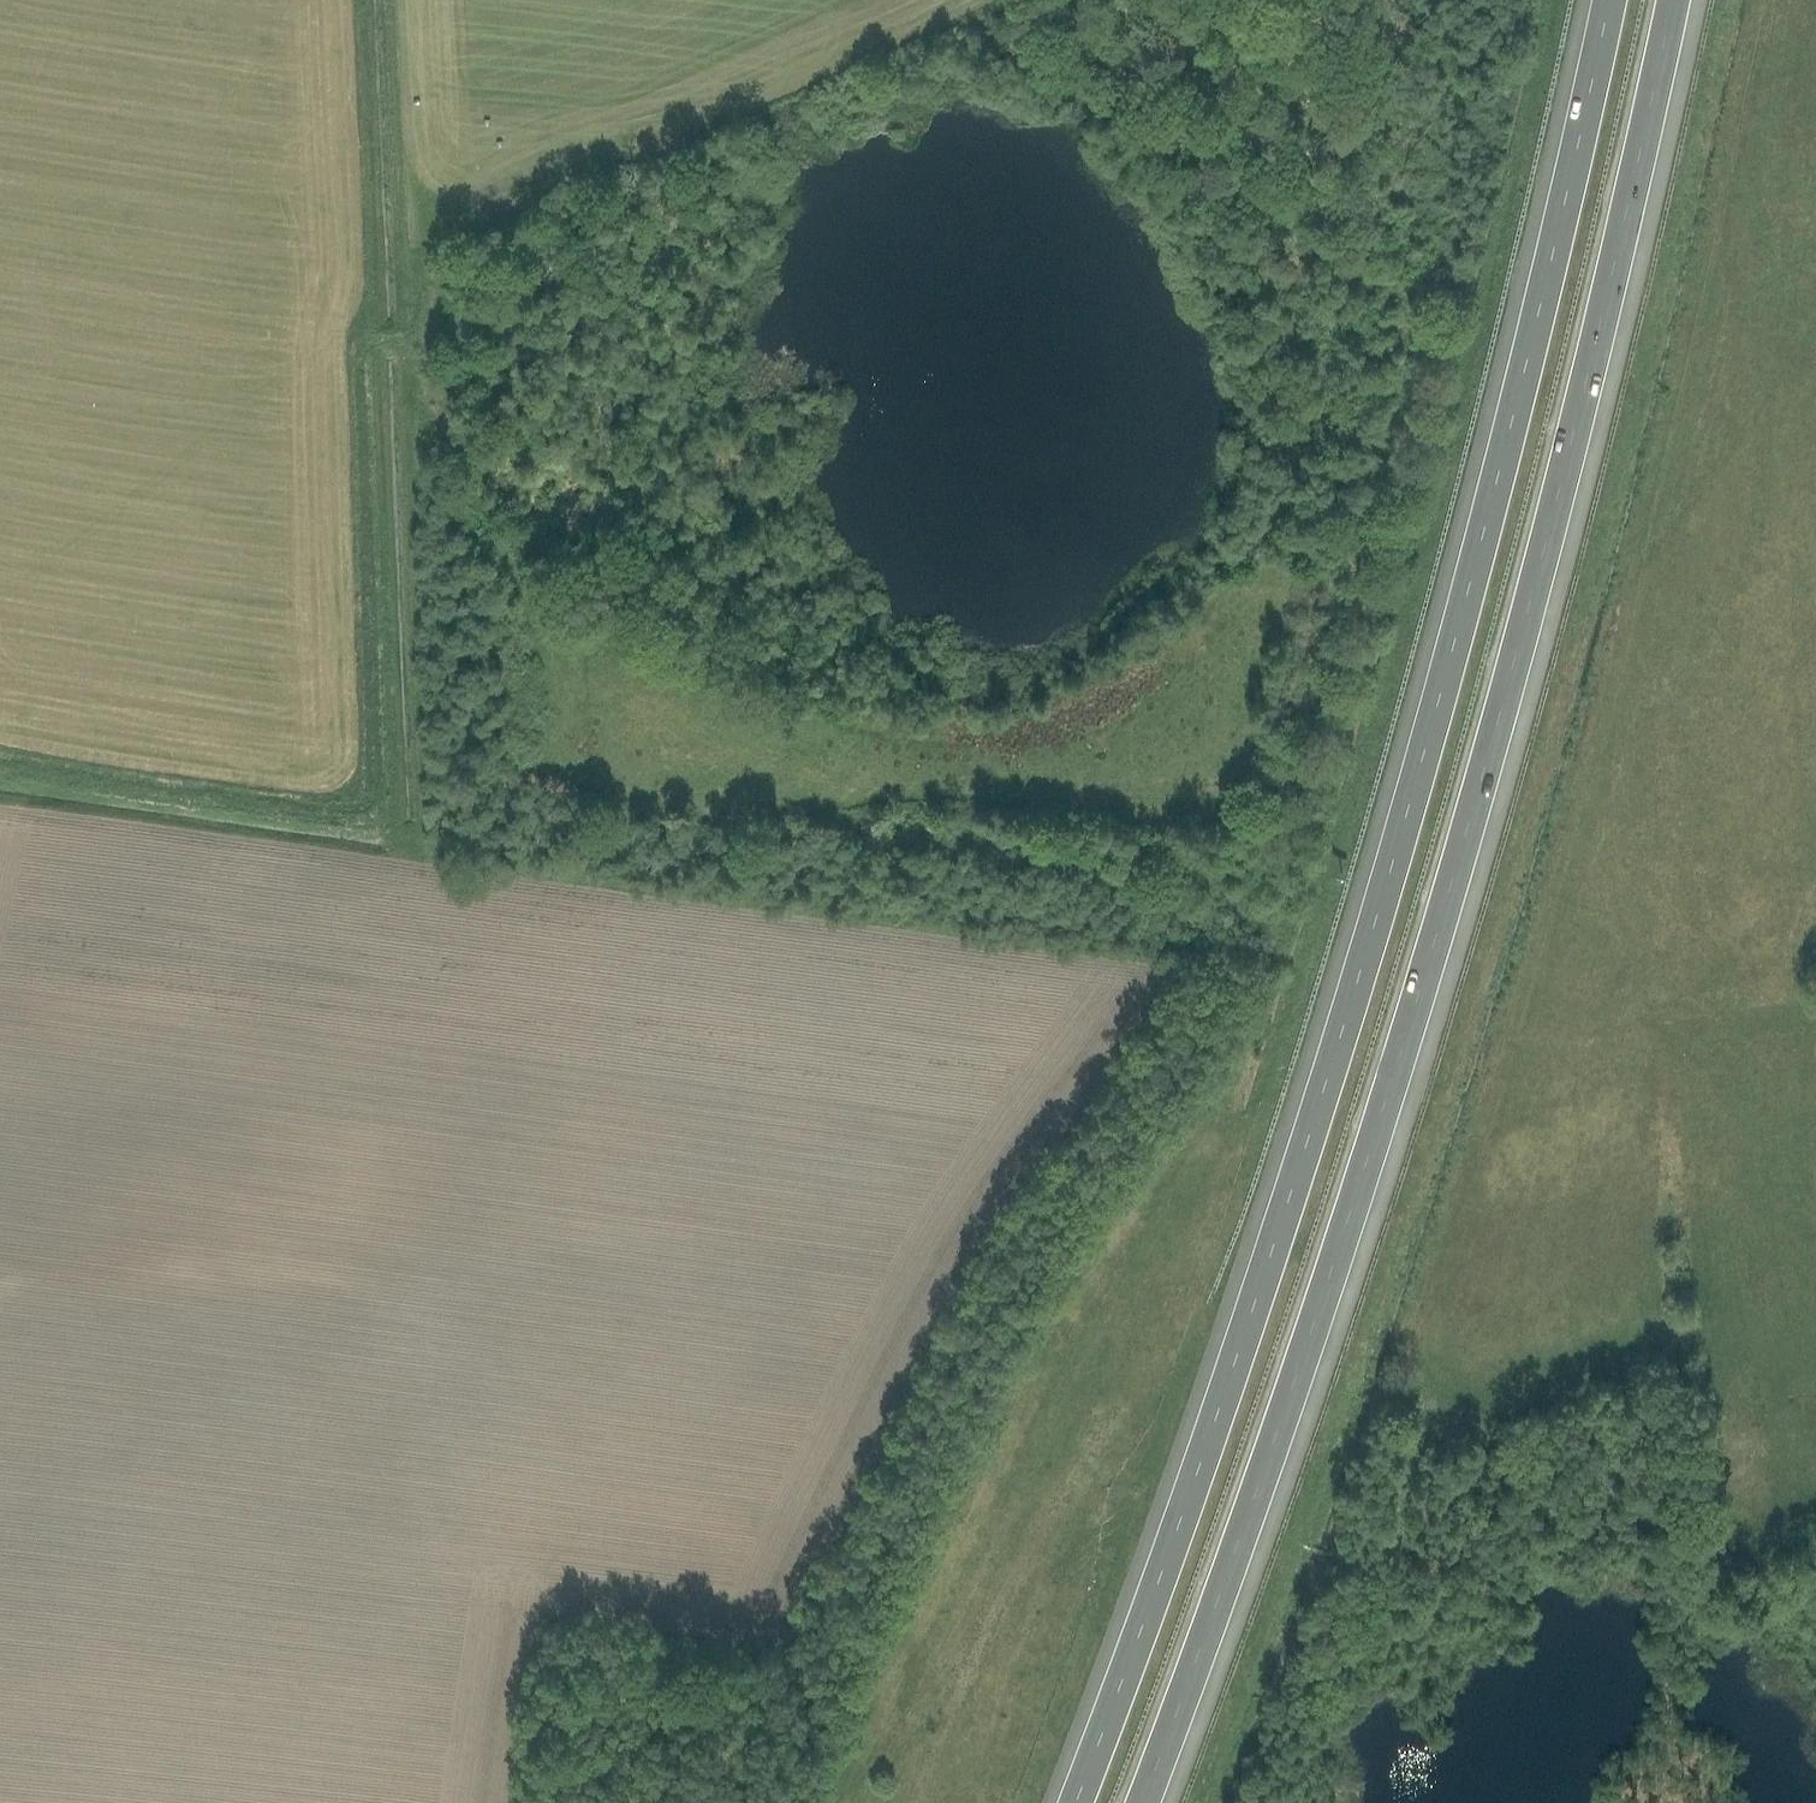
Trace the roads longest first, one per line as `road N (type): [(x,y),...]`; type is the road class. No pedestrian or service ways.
road 1 (motorway): [(1601,0),(1492,482),(1389,865),(1282,1207),(1070,1802)]
road 2 (motorway): [(1147,1802),(1206,1655),(1459,880),(1562,508),(1678,0)]

